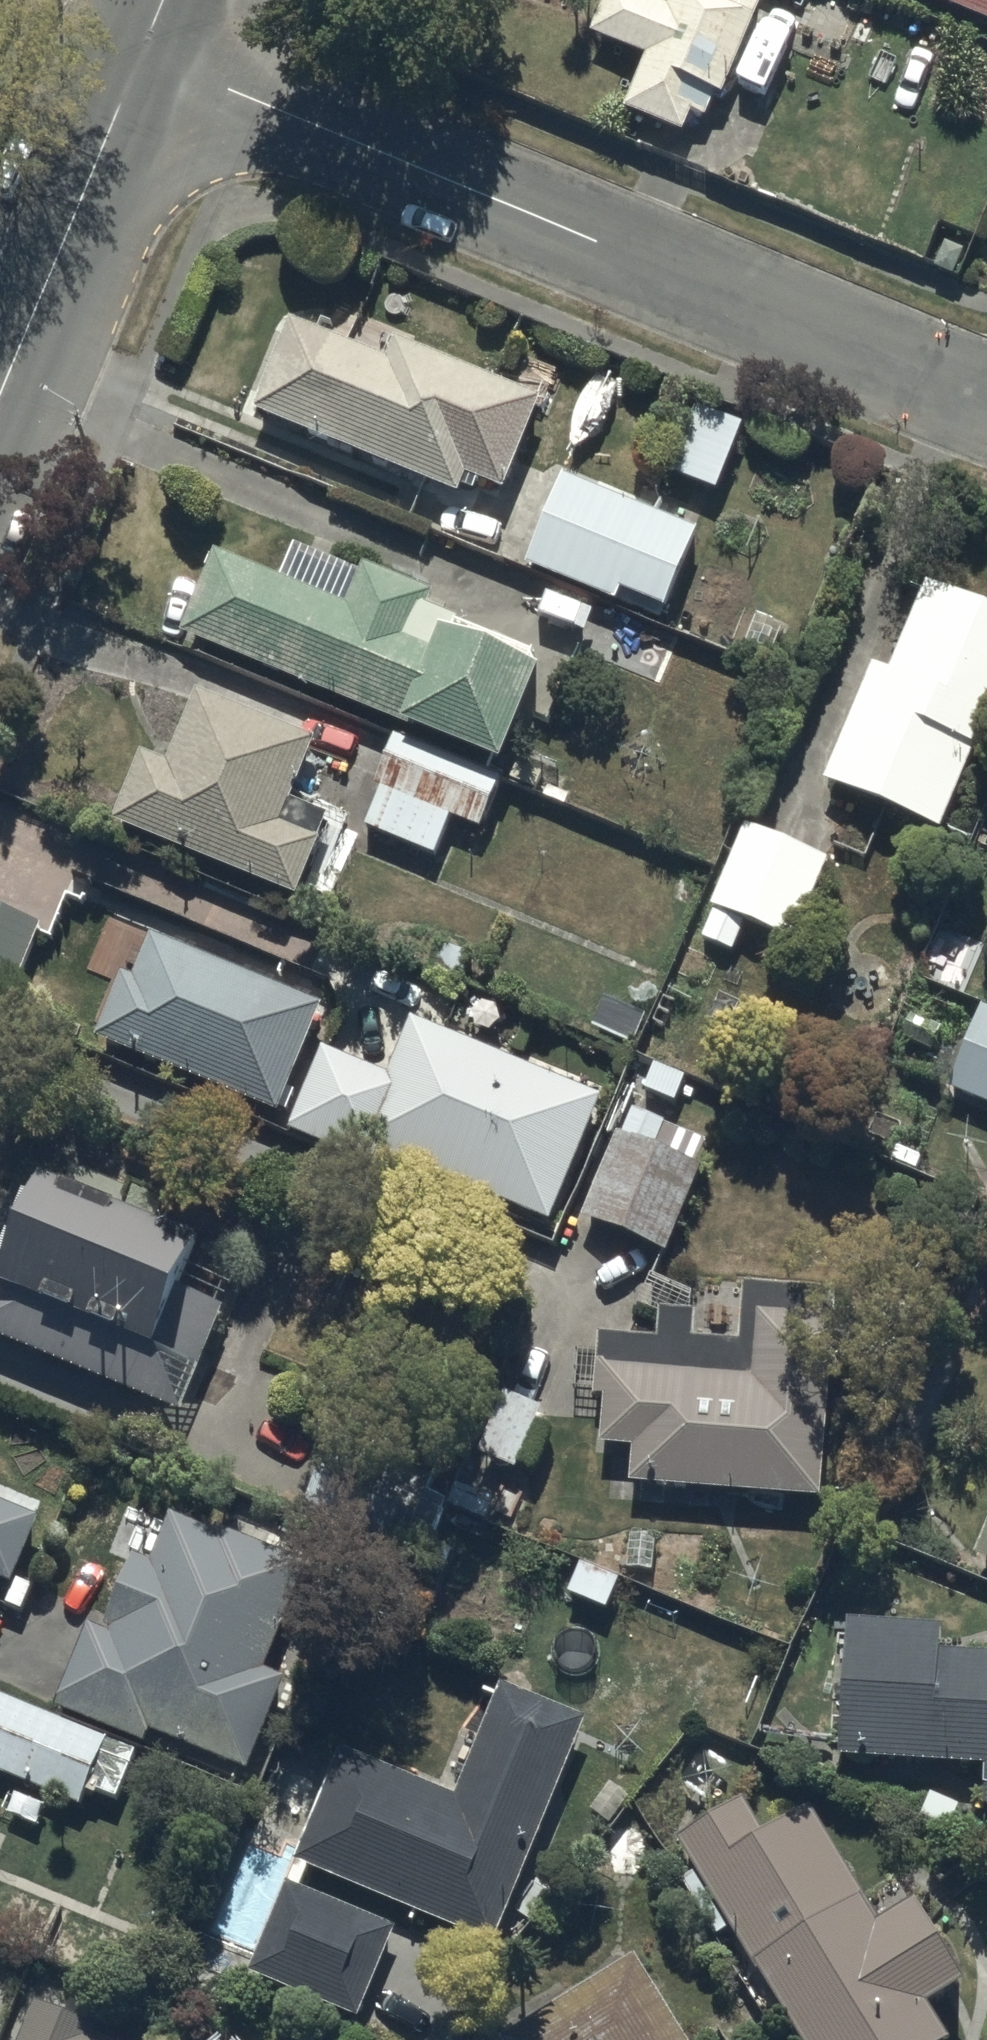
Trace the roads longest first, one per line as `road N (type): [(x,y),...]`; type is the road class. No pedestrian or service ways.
road 1 (residential): [(138,63),(634,252),(986,400)]
road 2 (tertiary): [(0,395),(138,63)]

